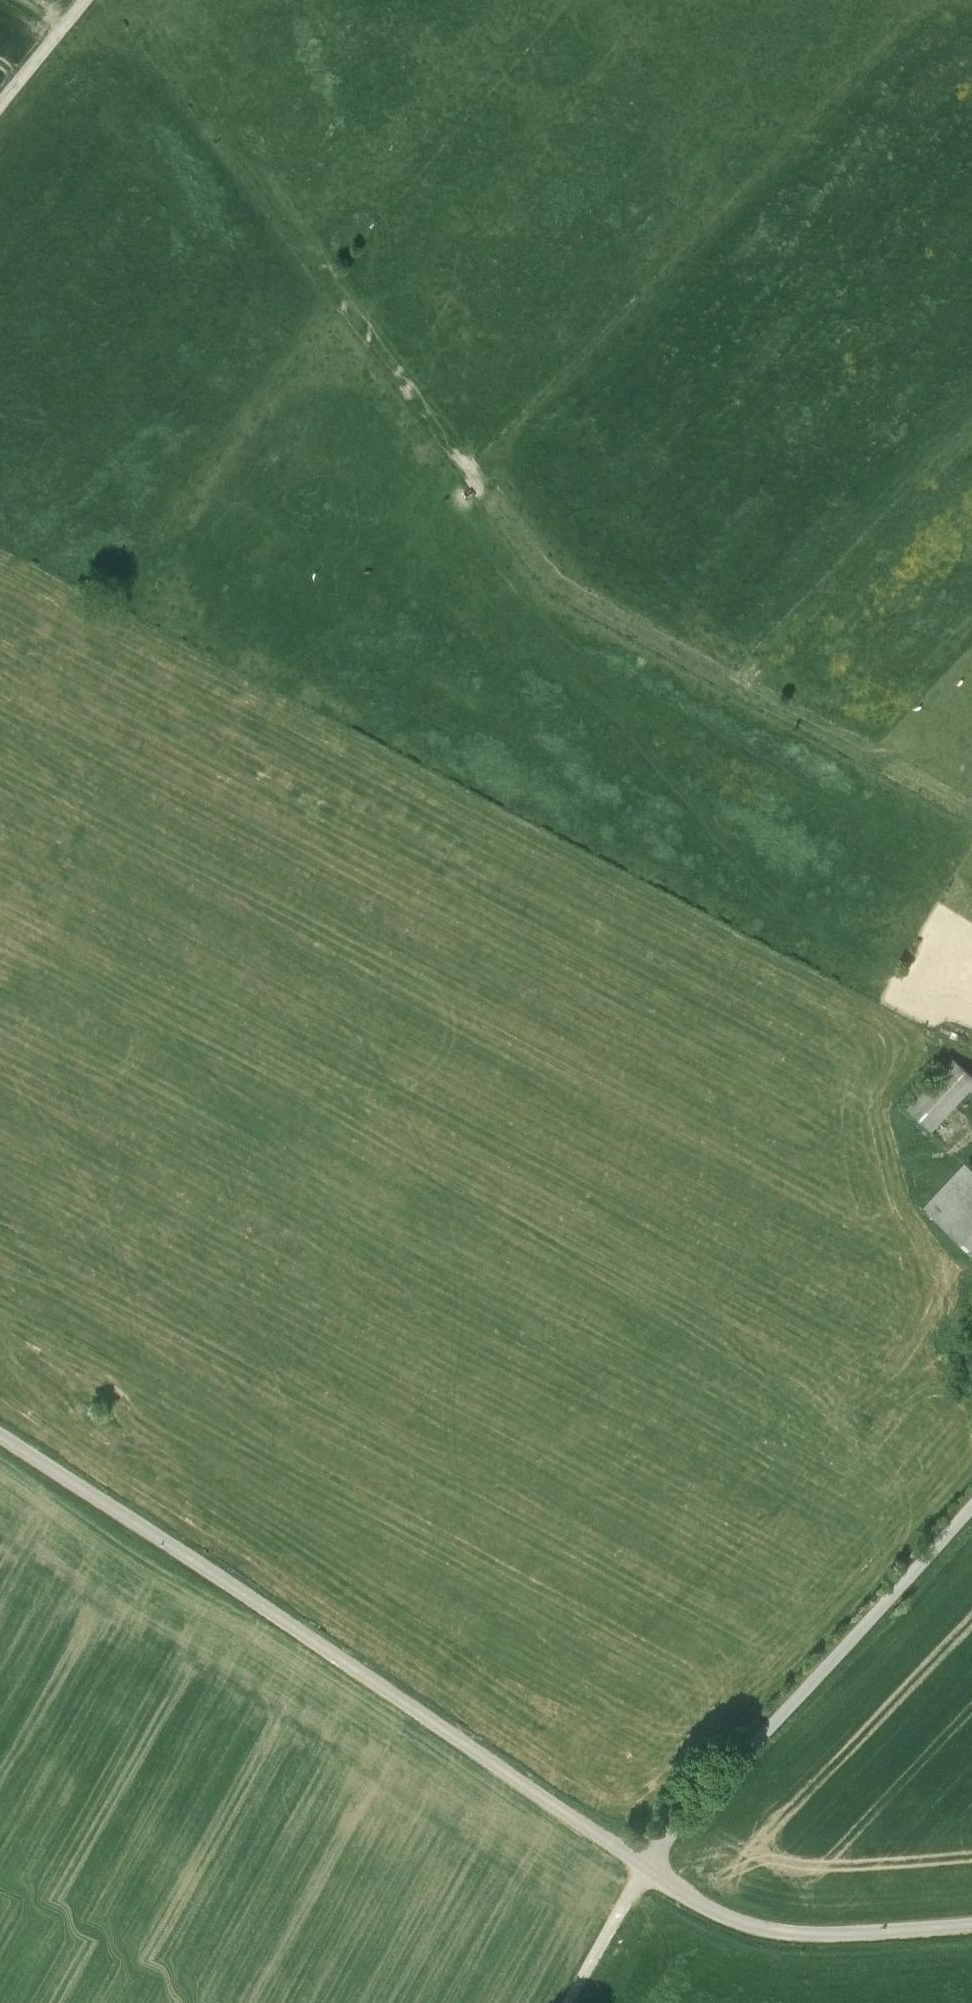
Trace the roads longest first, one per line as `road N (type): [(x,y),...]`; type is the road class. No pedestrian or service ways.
road 1 (unclassified): [(646,1868),(427,1707),(0,1434)]
road 2 (unclassified): [(971,1507),(689,1807),(646,1868)]
road 3 (unclassified): [(971,1924),(842,1935),(750,1926),(646,1868)]
road 4 (track): [(646,1868),(567,2002)]
road 5 (track): [(86,0),(0,105)]

